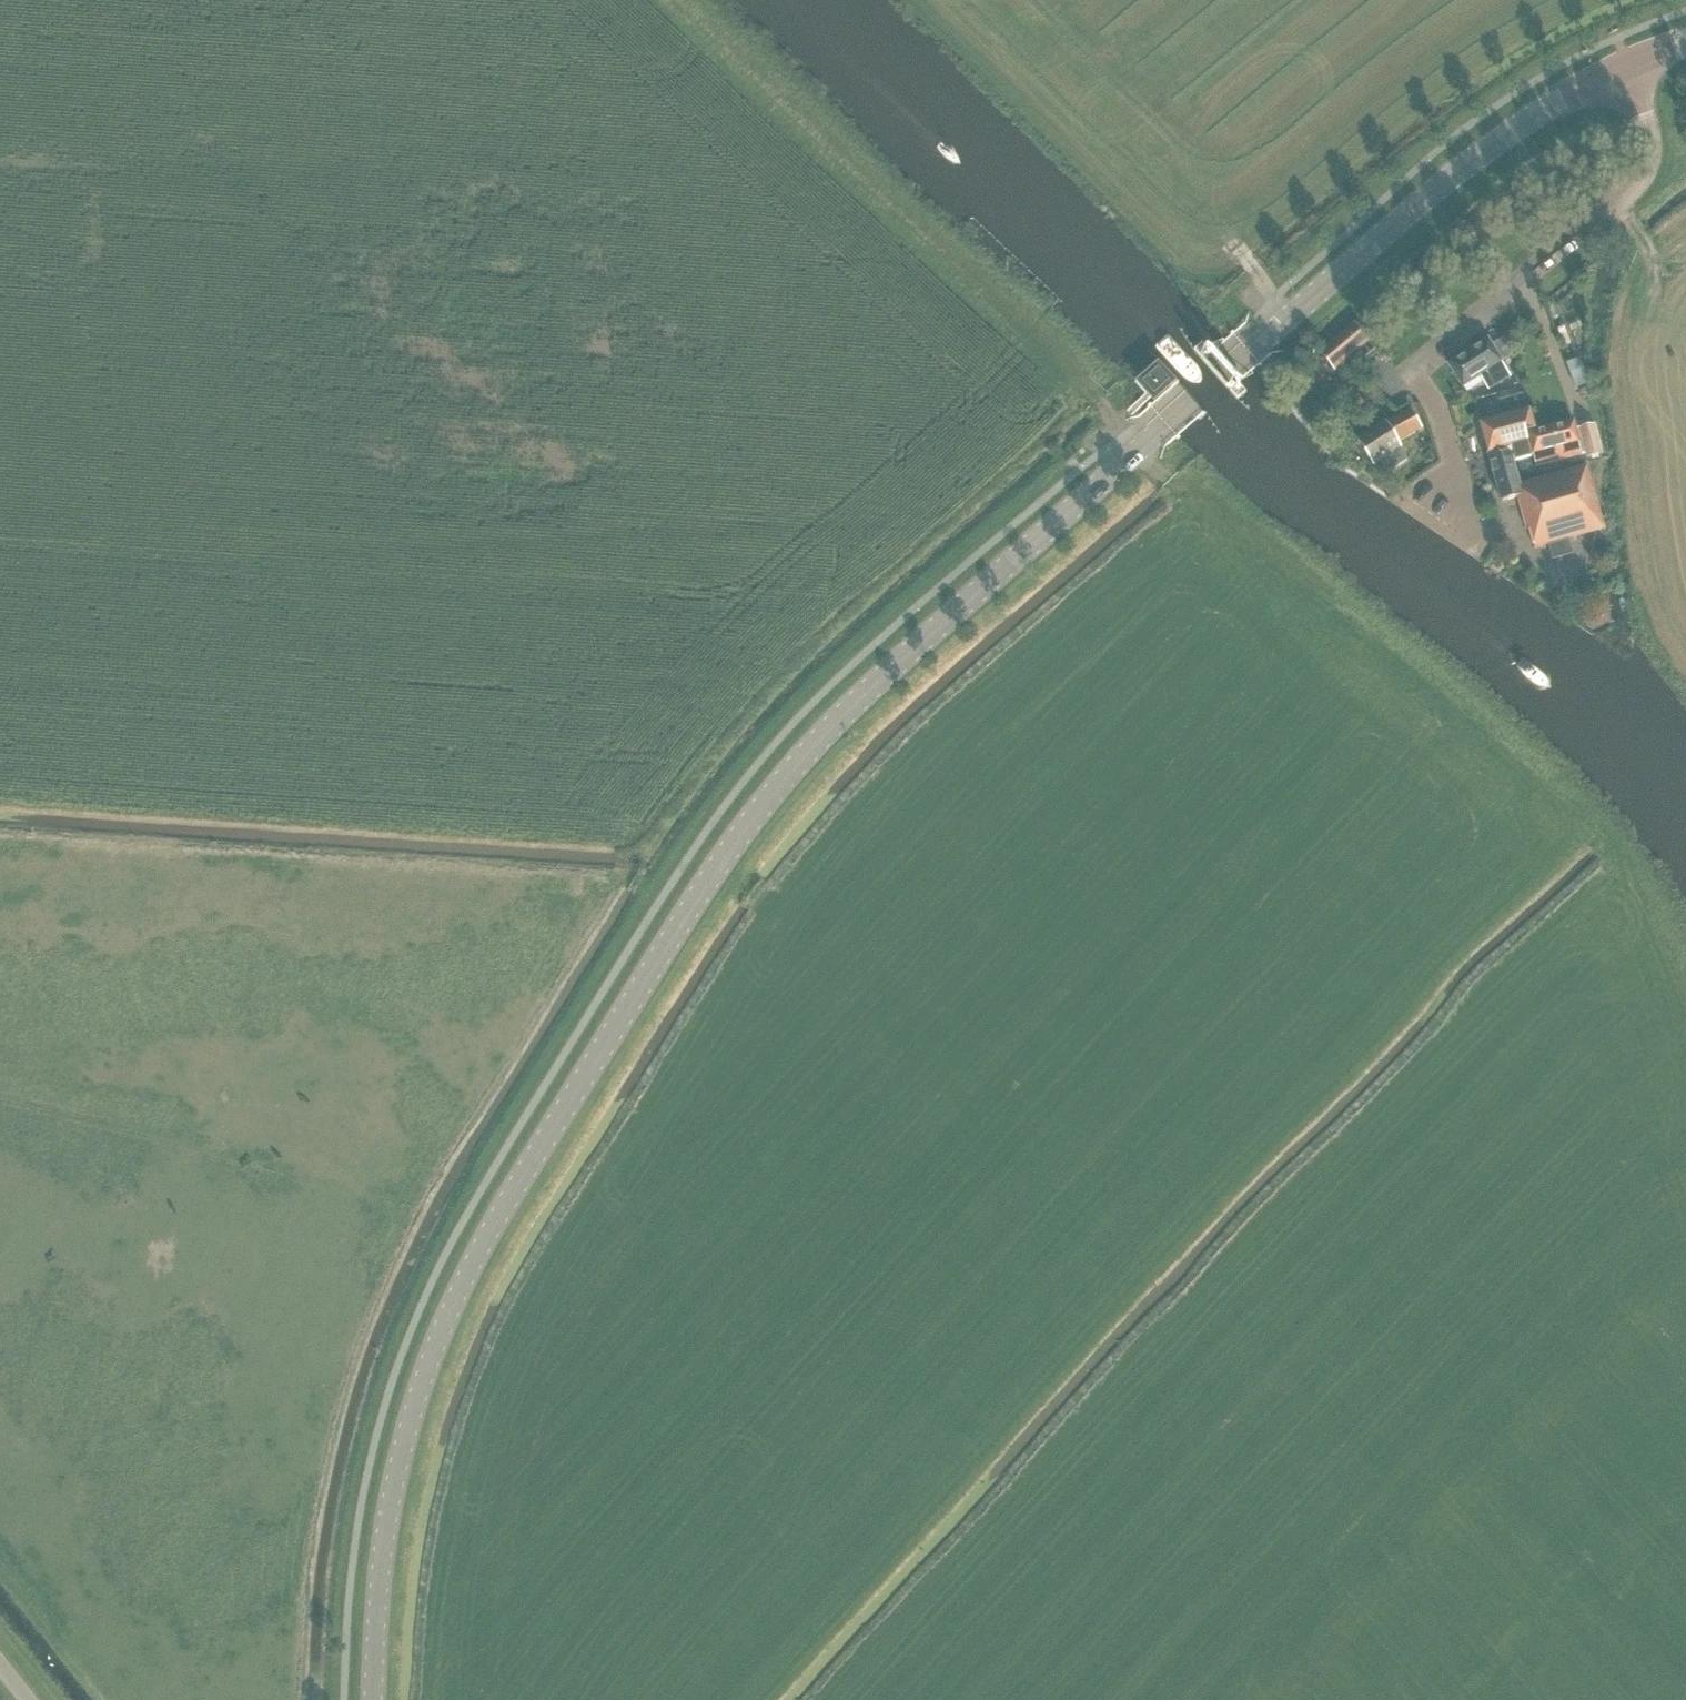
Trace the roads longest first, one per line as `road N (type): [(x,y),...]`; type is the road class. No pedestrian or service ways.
road 1 (tertiary): [(373,1699),(391,1498),(446,1318),(550,1134),(737,839),(873,686),(1249,350),(1506,136),(1625,69)]
road 2 (residential): [(1471,519),(1438,409),(1411,370),(1646,172),(1650,138),(1625,69)]
road 3 (track): [(1289,316),(1236,247),(1257,136),(1173,51),(1050,13),(988,13),(939,0)]

